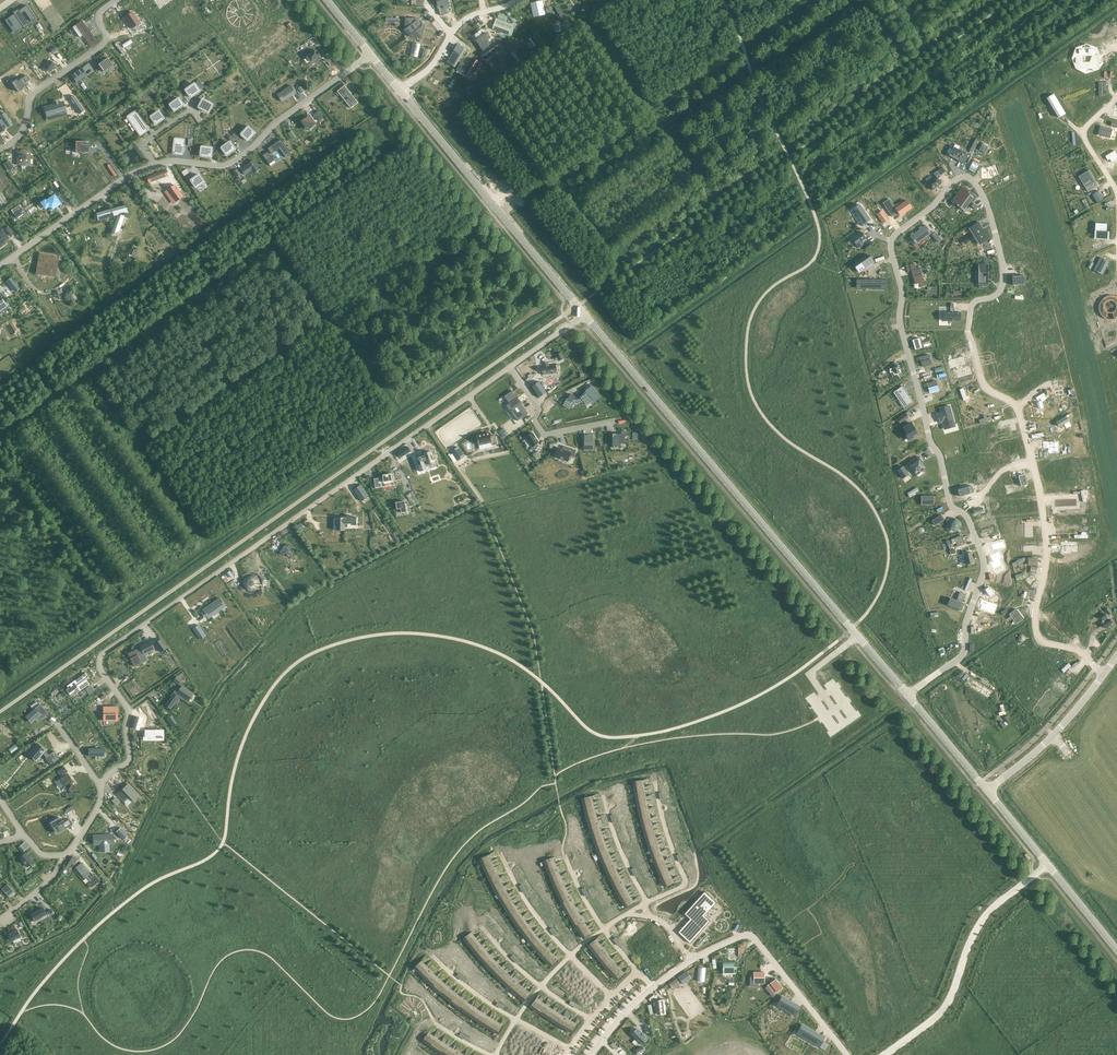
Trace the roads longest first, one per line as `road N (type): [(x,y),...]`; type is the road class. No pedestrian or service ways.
road 1 (residential): [(908,695),(962,654),(983,571),(931,444),(898,323),(891,246),(960,178),(970,180),(989,212),(1002,270),(1000,291),(972,309),(975,356),(983,385),(1019,408)]
road 2 (unclassified): [(0,711),(575,307)]
road 3 (residential): [(510,368),(102,655),(101,672),(129,707),(130,753),(101,784)]
road 4 (tertiary): [(908,695),(584,317)]
road 5 (residential): [(846,1054),(755,941),(741,937),(653,988),(593,1054)]
road 6 (residential): [(1019,408),(1046,536),(1037,637),(1082,652),(1096,666)]
road 7 (tertiary): [(575,307),(400,91)]
road 8 (residential): [(1047,865),(977,928),(940,1014),(885,1054)]
road 9 (residential): [(370,54),(236,160),(155,166)]
road 10 (residential): [(0,149),(21,132),(36,91),(102,44),(99,16),(117,0)]
road 11 (residential): [(155,166),(124,179),(0,266)]
road 12 (residential): [(516,0),(457,27),(431,67),(400,91)]
road 13 (residential): [(510,368),(545,431),(605,423)]
road 14 (residential): [(1116,209),(1083,133),(1116,96)]
road 15 (tertiary): [(987,791),(908,695)]

